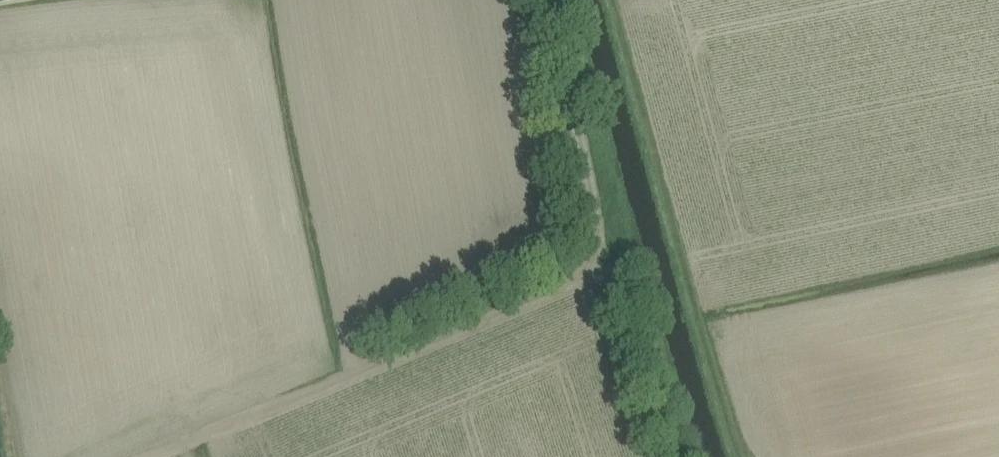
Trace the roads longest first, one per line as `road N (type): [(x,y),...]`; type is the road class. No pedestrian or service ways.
road 1 (track): [(160,456),(582,277),(598,230)]
road 2 (track): [(550,0),(608,267),(674,456)]
road 3 (track): [(613,0),(739,456)]

